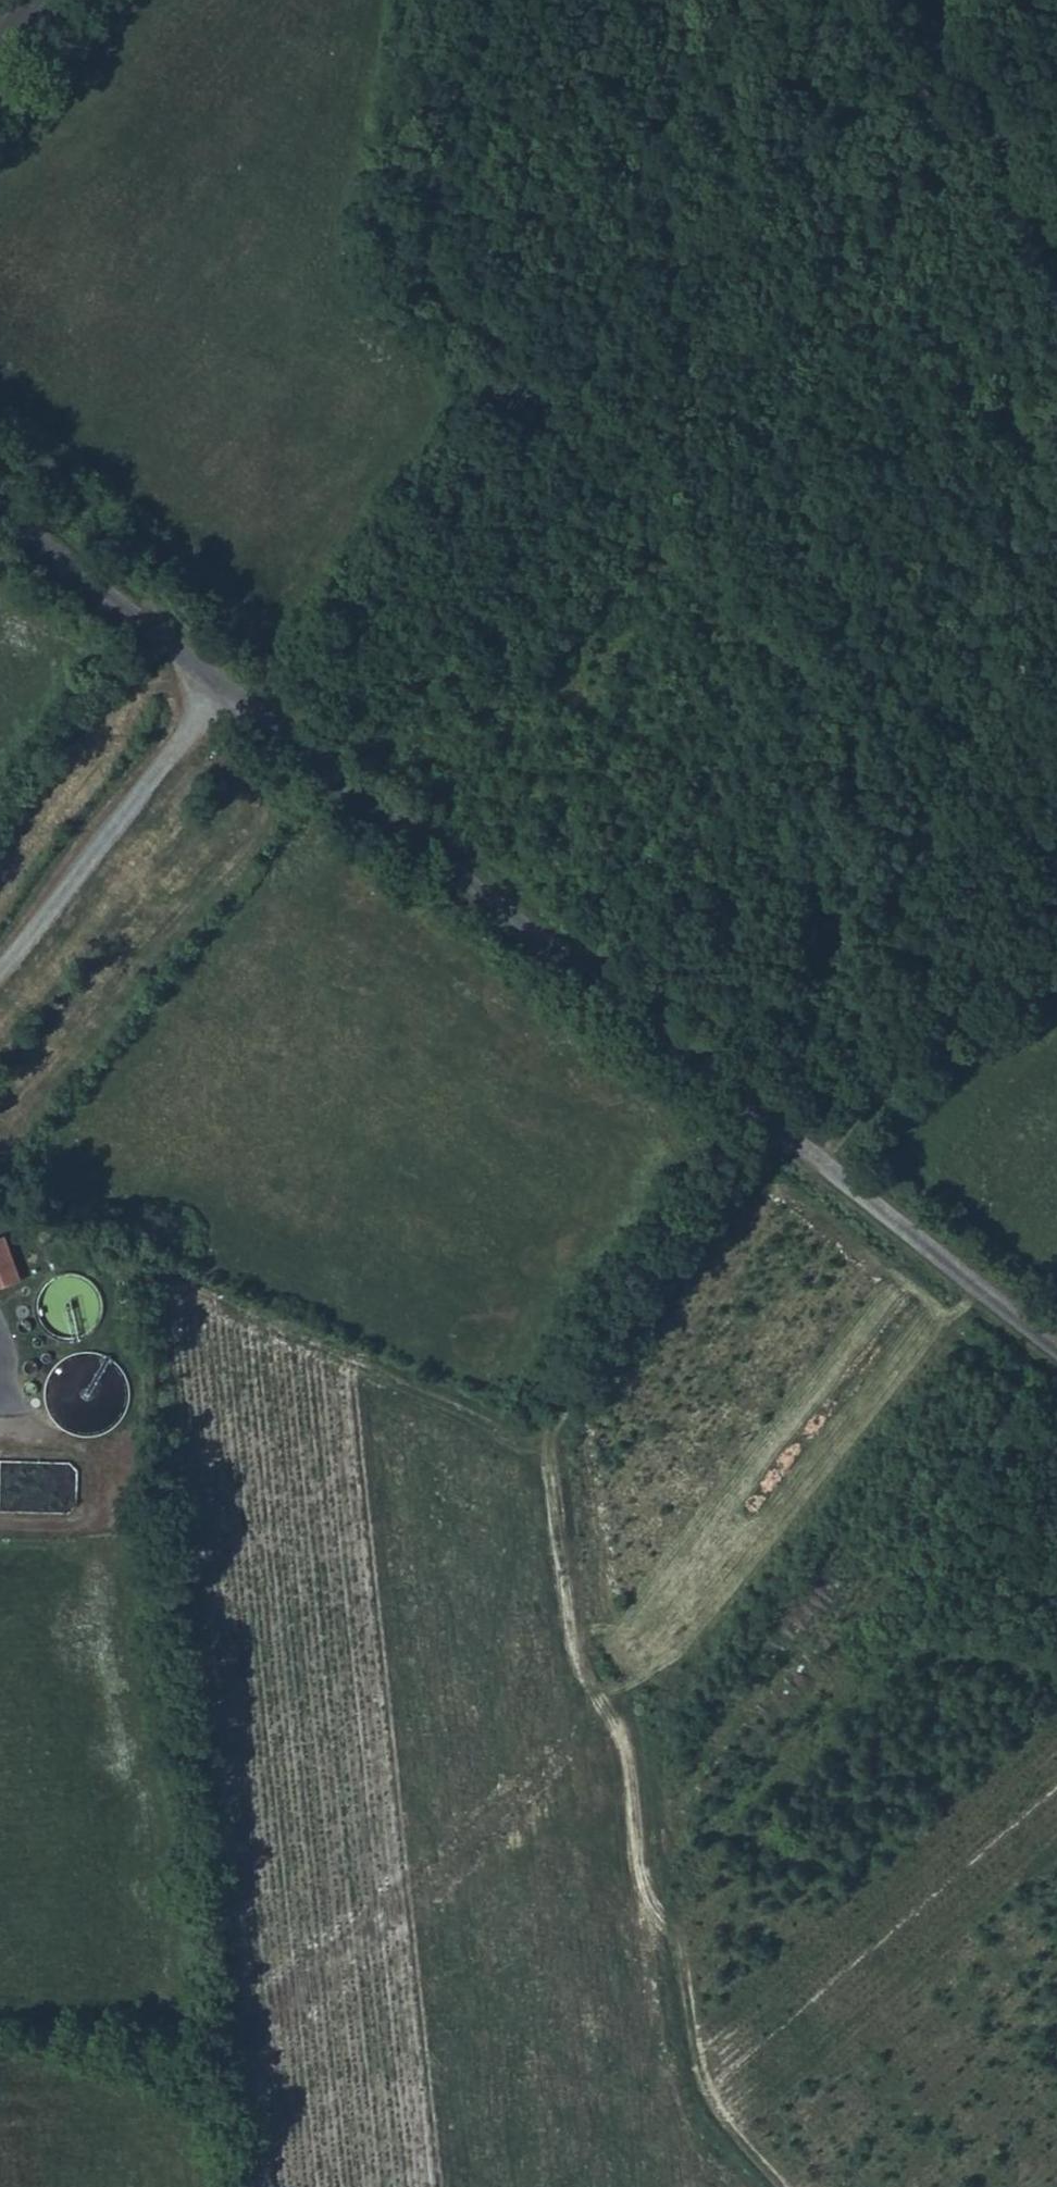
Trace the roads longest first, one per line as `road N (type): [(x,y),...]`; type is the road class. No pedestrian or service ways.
road 1 (unclassified): [(1056,1343),(0,518)]

